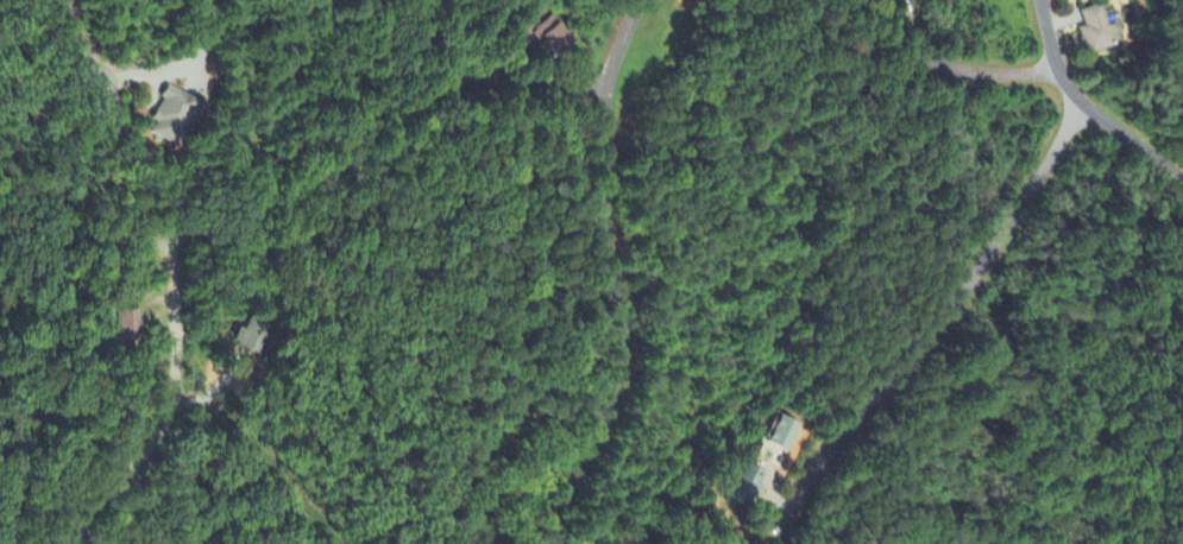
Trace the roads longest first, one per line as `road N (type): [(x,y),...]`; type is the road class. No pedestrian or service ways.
road 1 (residential): [(643,0),(605,95),(608,217),(630,341),(611,413),(539,543)]
road 2 (residential): [(1084,107),(963,292),(829,456),(794,506),(781,543)]
road 3 (residential): [(1044,0),(1055,67),(1084,107),(1182,181)]
road 4 (track): [(180,411),(216,413),(256,449),(331,543)]
road 5 (residential): [(423,95),(605,95)]
road 6 (residential): [(73,543),(99,502),(171,430),(180,411)]

